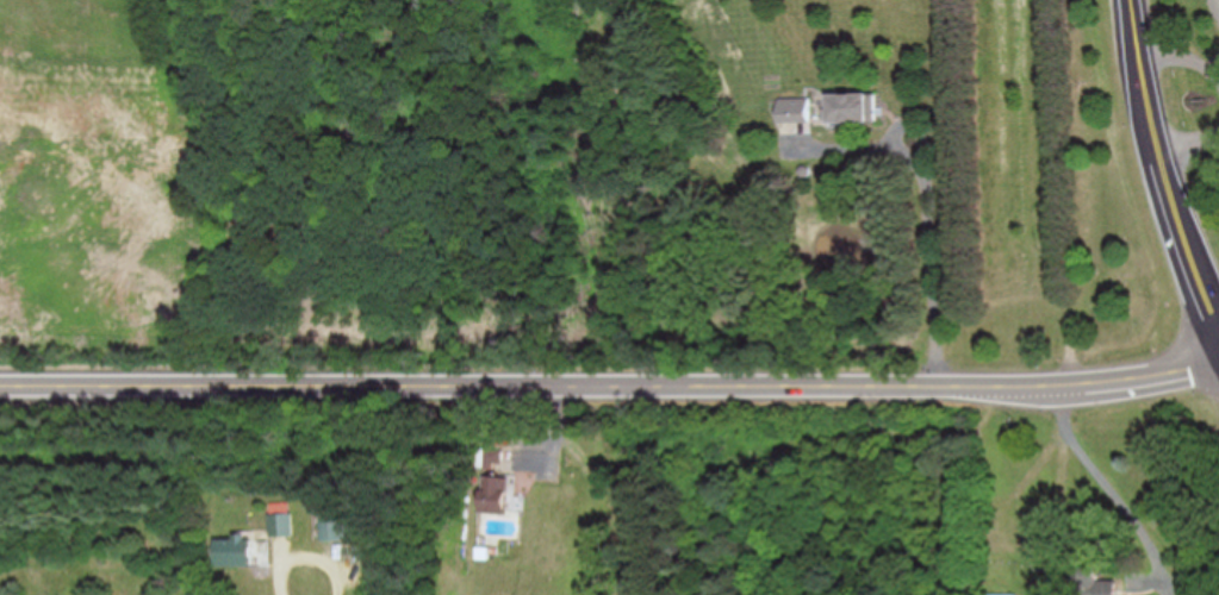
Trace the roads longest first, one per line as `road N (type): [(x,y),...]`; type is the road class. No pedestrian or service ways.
road 1 (residential): [(0,388),(1063,382),(1218,356)]
road 2 (secondary): [(1218,323),(1165,202),(1128,0)]

